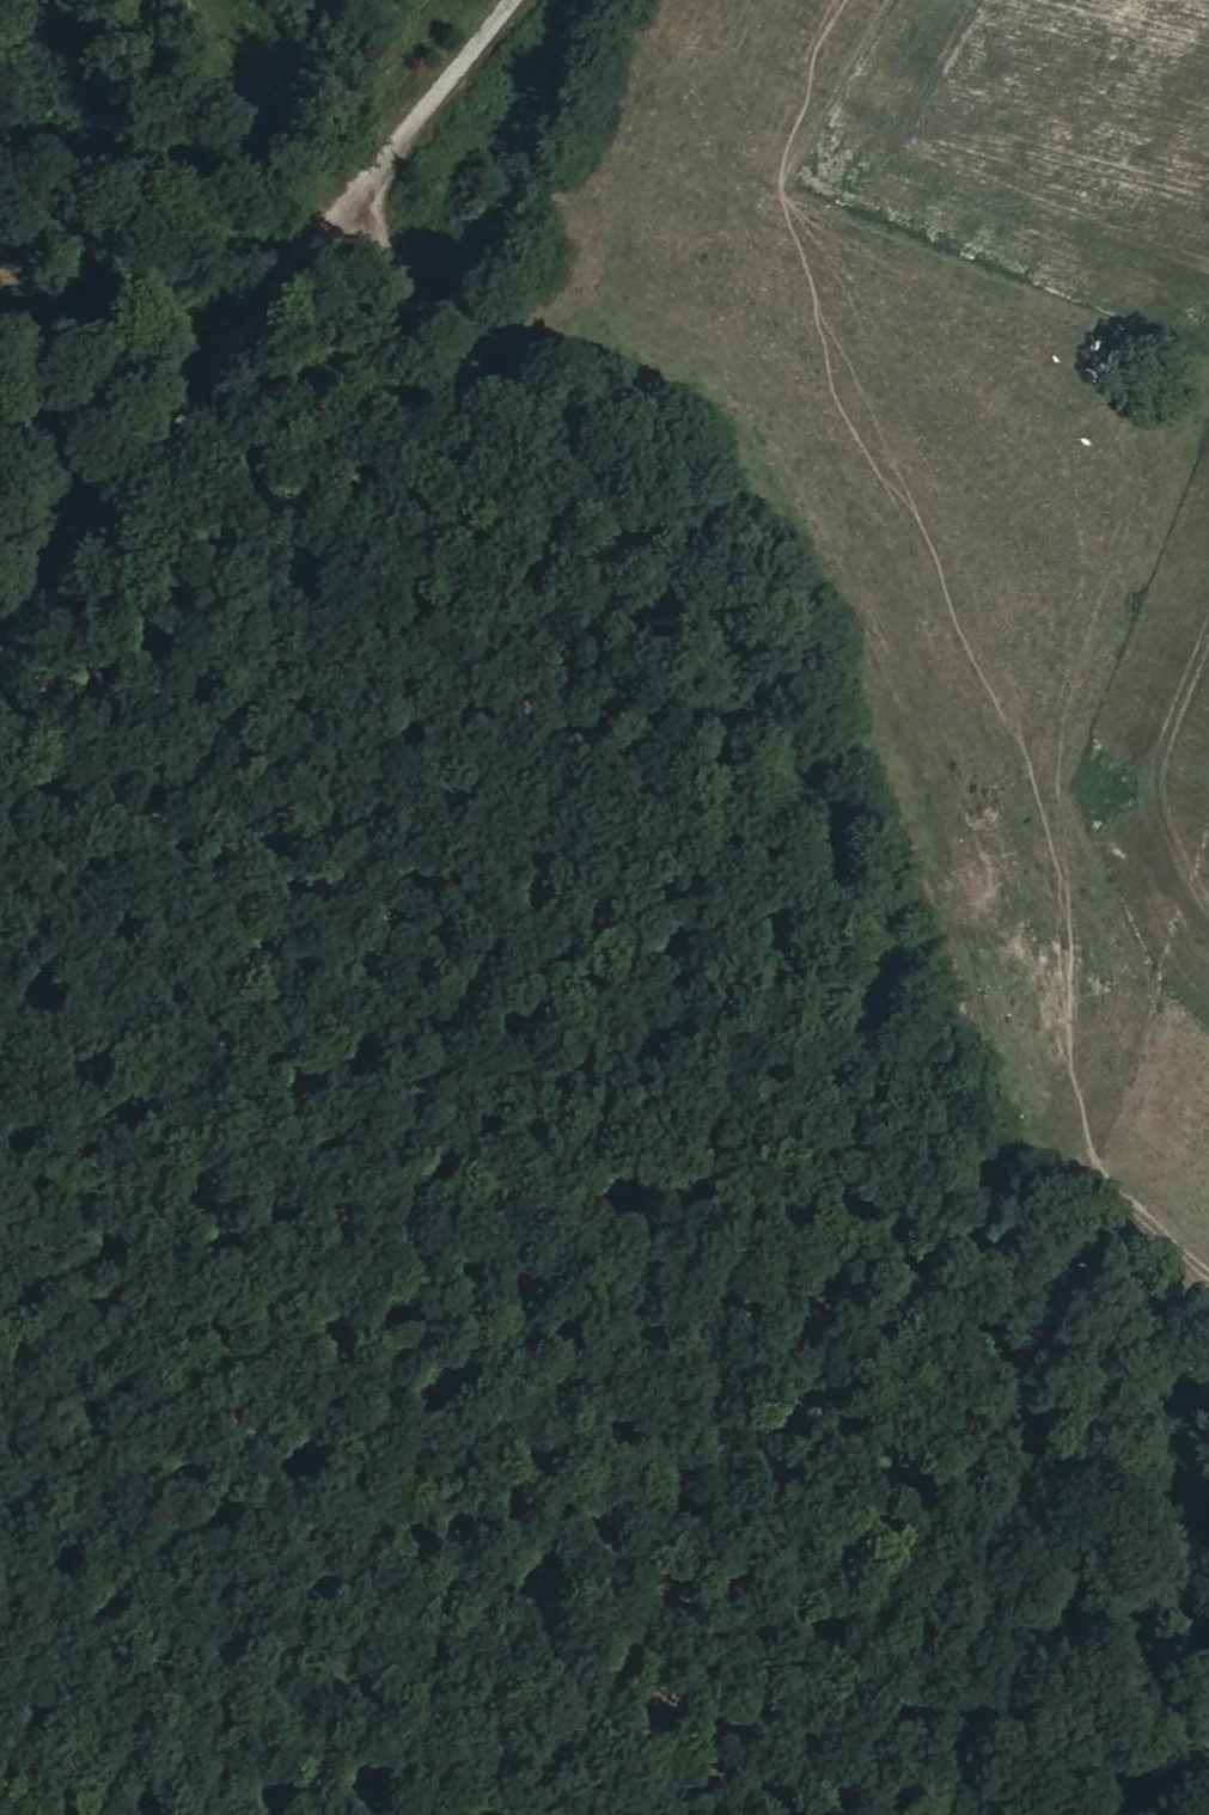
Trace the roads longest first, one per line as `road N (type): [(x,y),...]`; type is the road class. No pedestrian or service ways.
road 1 (track): [(358,199),(714,672),(928,1077),(1208,1349)]
road 2 (track): [(0,697),(358,199),(512,0)]
road 3 (track): [(358,199),(193,0)]

